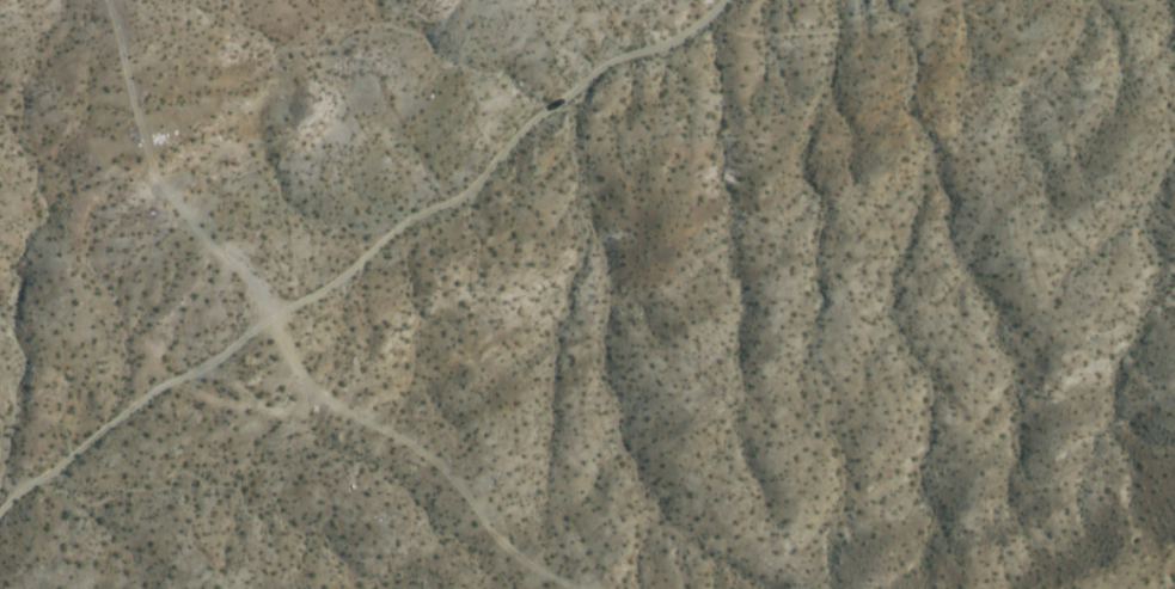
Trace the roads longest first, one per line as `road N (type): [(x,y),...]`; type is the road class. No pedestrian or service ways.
road 1 (track): [(0,539),(707,0)]

